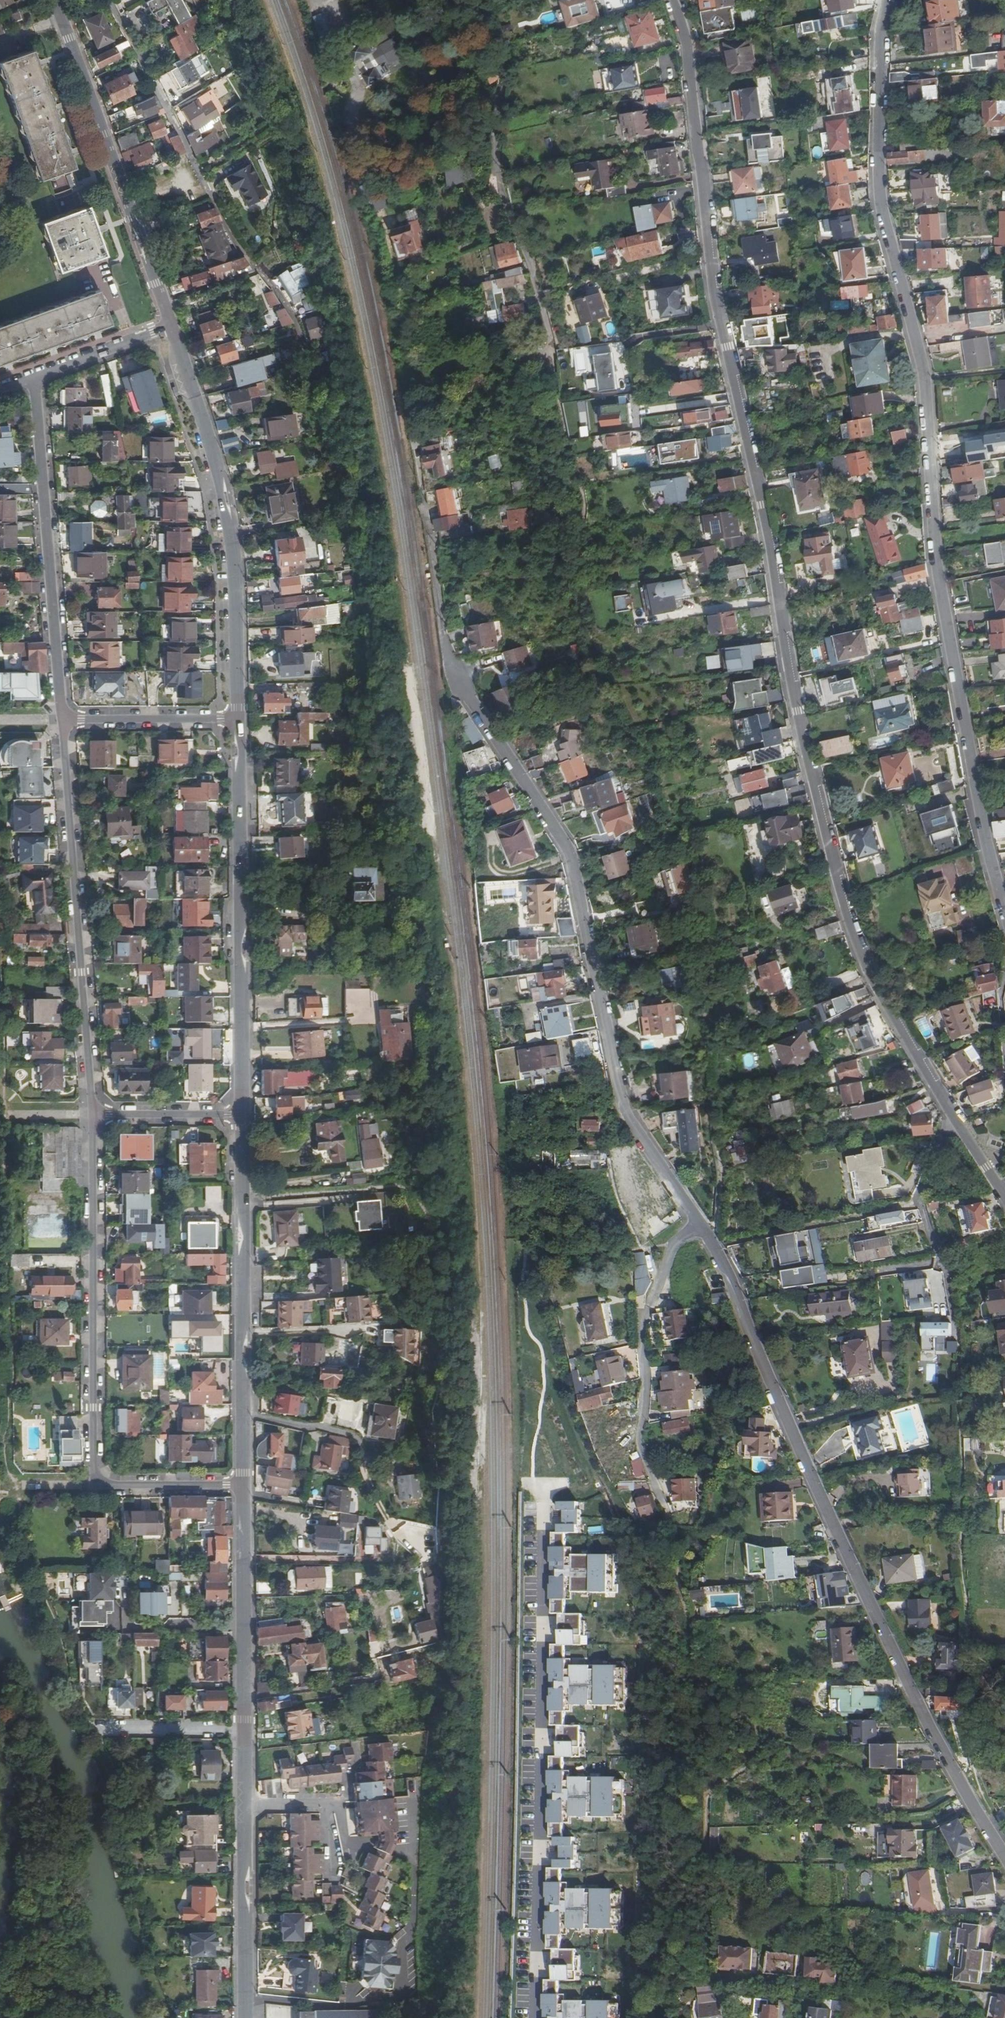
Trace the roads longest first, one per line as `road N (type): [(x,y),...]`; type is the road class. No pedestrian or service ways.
road 1 (residential): [(1004,1197),(858,951),(837,886),(791,685),(761,474),(722,340),(692,59),(675,0)]
road 2 (residential): [(887,0),(878,43),(880,208),(922,352),(937,573),(1004,908)]
road 3 (residential): [(422,490),(445,642),(468,696),(573,862),(629,1115),(700,1228)]
road 4 (residential): [(700,1228),(731,1282),(938,1748),(1004,1863)]
road 5 (residential): [(93,1114),(94,1484),(244,1485)]
road 6 (tertiary): [(238,718),(230,528),(172,328)]
road 7 (tertiary): [(242,1116),(238,718)]
road 8 (residential): [(93,1114),(63,719)]
road 9 (residential): [(680,1587),(672,1528),(639,1445),(641,1324),(673,1245),(700,1228)]
road 10 (tertiary): [(172,328),(53,0)]
road 11 (residential): [(32,377),(63,719)]
road 12 (tertiary): [(243,1413),(242,1116)]
road 13 (tertiary): [(247,2017),(244,1730)]
road 14 (residential): [(417,1552),(371,1489),(355,1439),(243,1413)]
road 15 (tertiary): [(244,1730),(244,1485)]
road 16 (residential): [(238,718),(63,719)]
road 17 (residential): [(90,1729),(244,1730)]
road 18 (residential): [(242,1116),(93,1114)]
road 19 (residential): [(32,377),(172,328)]

